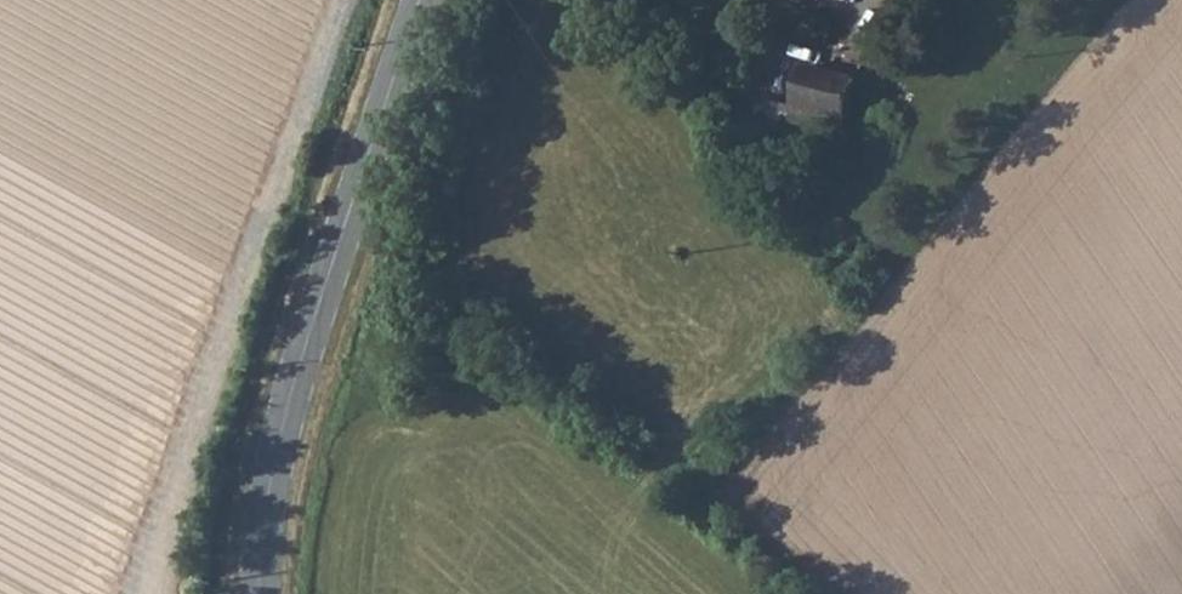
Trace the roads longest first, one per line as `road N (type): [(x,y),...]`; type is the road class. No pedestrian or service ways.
road 1 (tertiary): [(258,593),(289,403),(419,0)]

